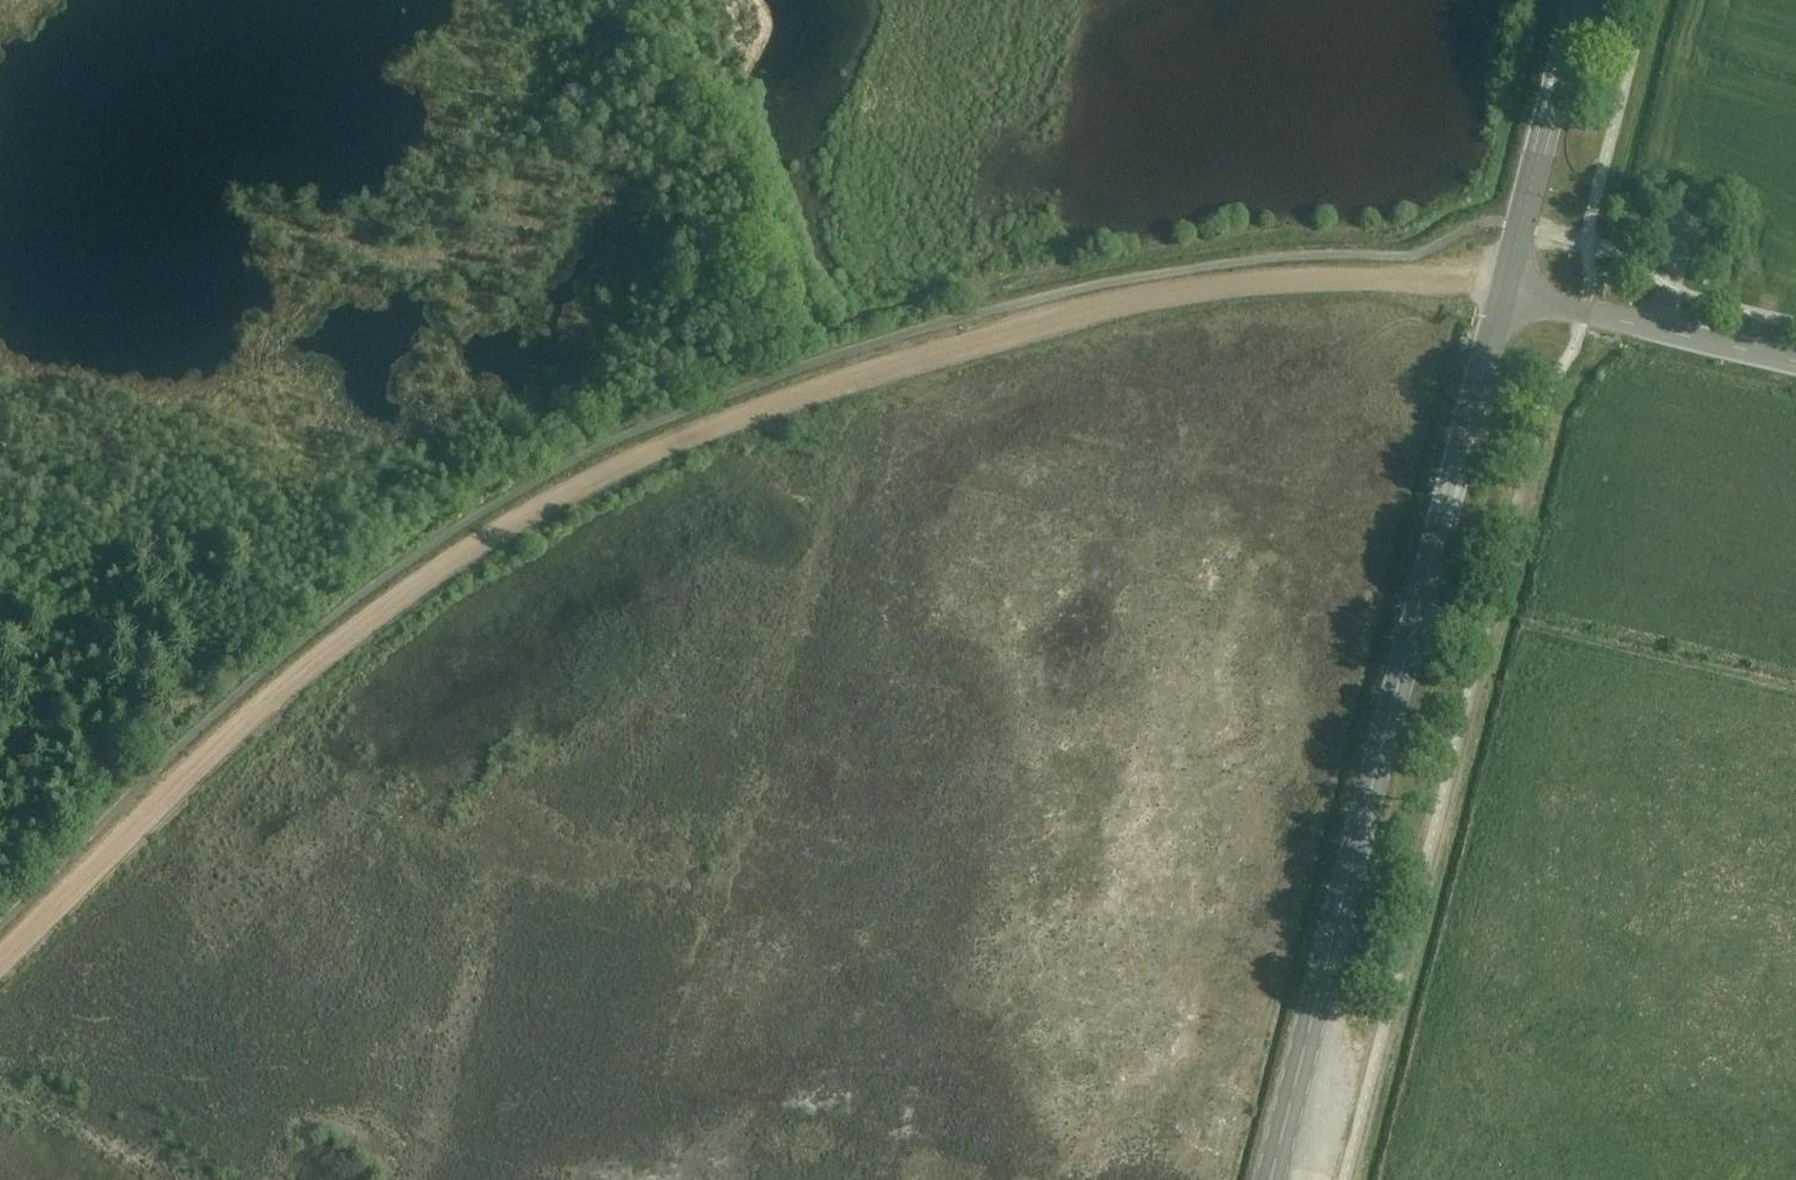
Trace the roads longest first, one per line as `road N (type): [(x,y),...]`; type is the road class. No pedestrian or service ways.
road 1 (track): [(0,966),(186,780),(355,628),(499,528),(641,454),(967,337),(1263,281),(1383,278)]
road 2 (primary): [(1273,1179),(1503,288)]
road 3 (tertiary): [(1795,362),(1503,288)]
road 4 (primary): [(1503,288),(1578,0)]
road 5 (track): [(1383,278),(1503,288)]

